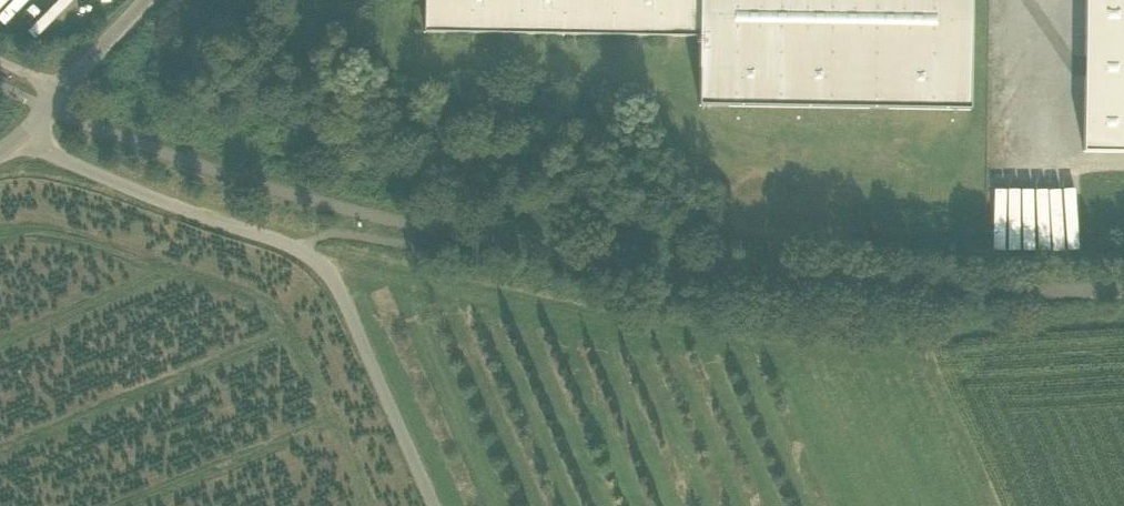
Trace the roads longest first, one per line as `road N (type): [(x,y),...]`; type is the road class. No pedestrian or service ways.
road 1 (track): [(433,505),(326,264),(296,246)]
road 2 (track): [(296,246),(69,167),(26,137)]
road 3 (residential): [(147,0),(47,112)]

